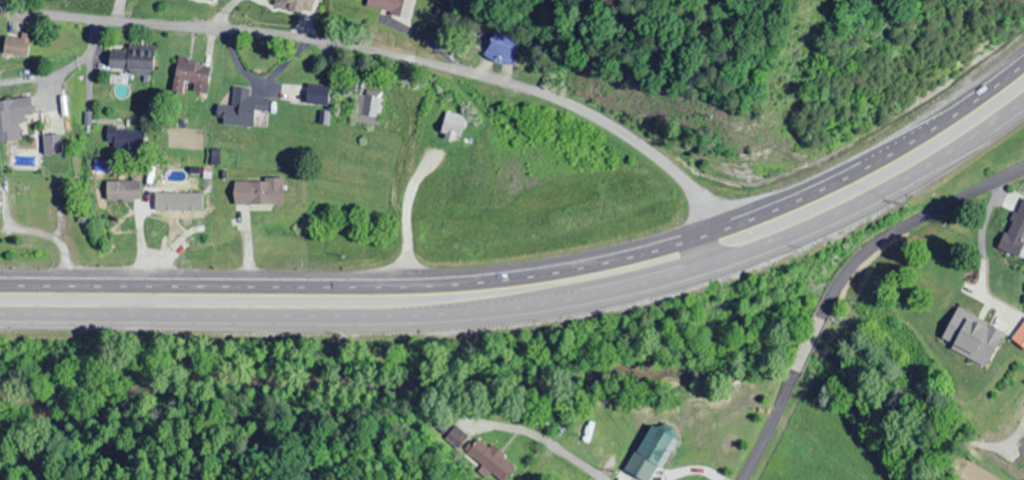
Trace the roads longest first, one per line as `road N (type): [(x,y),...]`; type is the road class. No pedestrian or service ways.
road 1 (trunk): [(1023,53),(919,127),(828,178),(713,225),(581,261),(428,279),(0,285)]
road 2 (trunk): [(0,322),(401,327),(583,303),(708,270),(828,224),(934,166),(1023,103)]
road 3 (residential): [(735,261),(700,206),(653,158),(580,111),(530,91),(311,40),(0,6)]
road 4 (residential): [(734,479),(846,265),(898,226),(1023,164)]

